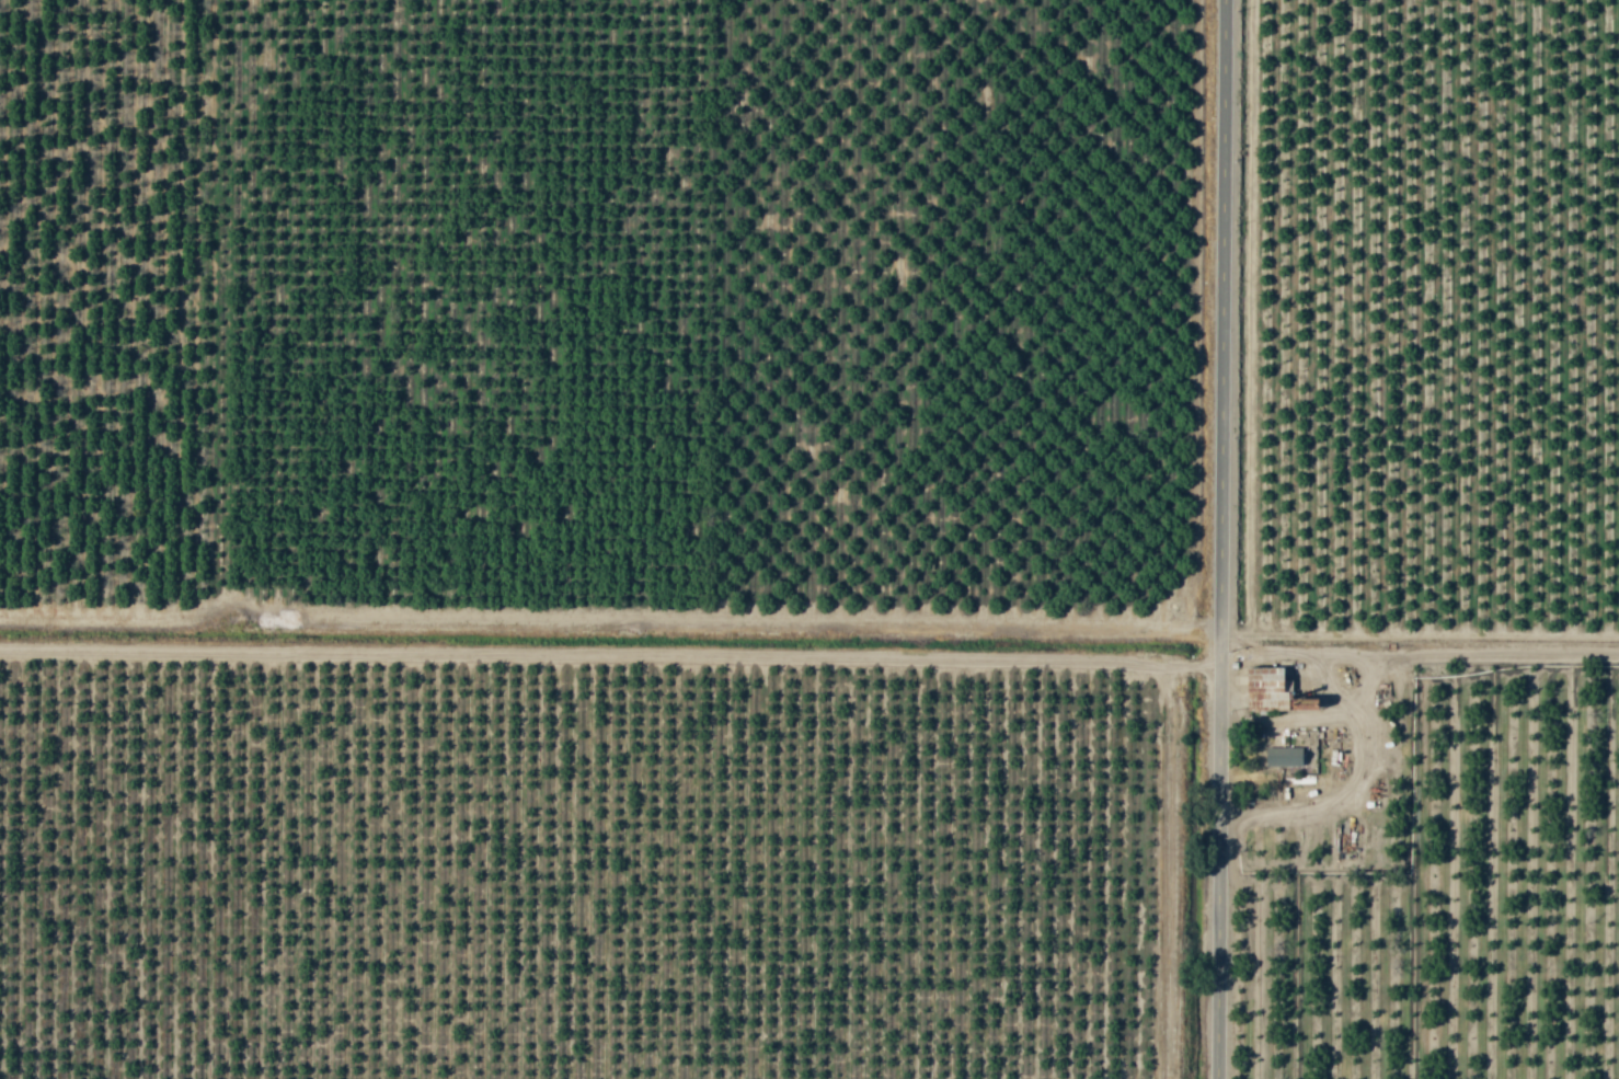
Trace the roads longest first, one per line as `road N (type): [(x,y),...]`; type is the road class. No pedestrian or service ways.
road 1 (tertiary): [(1226,1078),(1234,0)]

